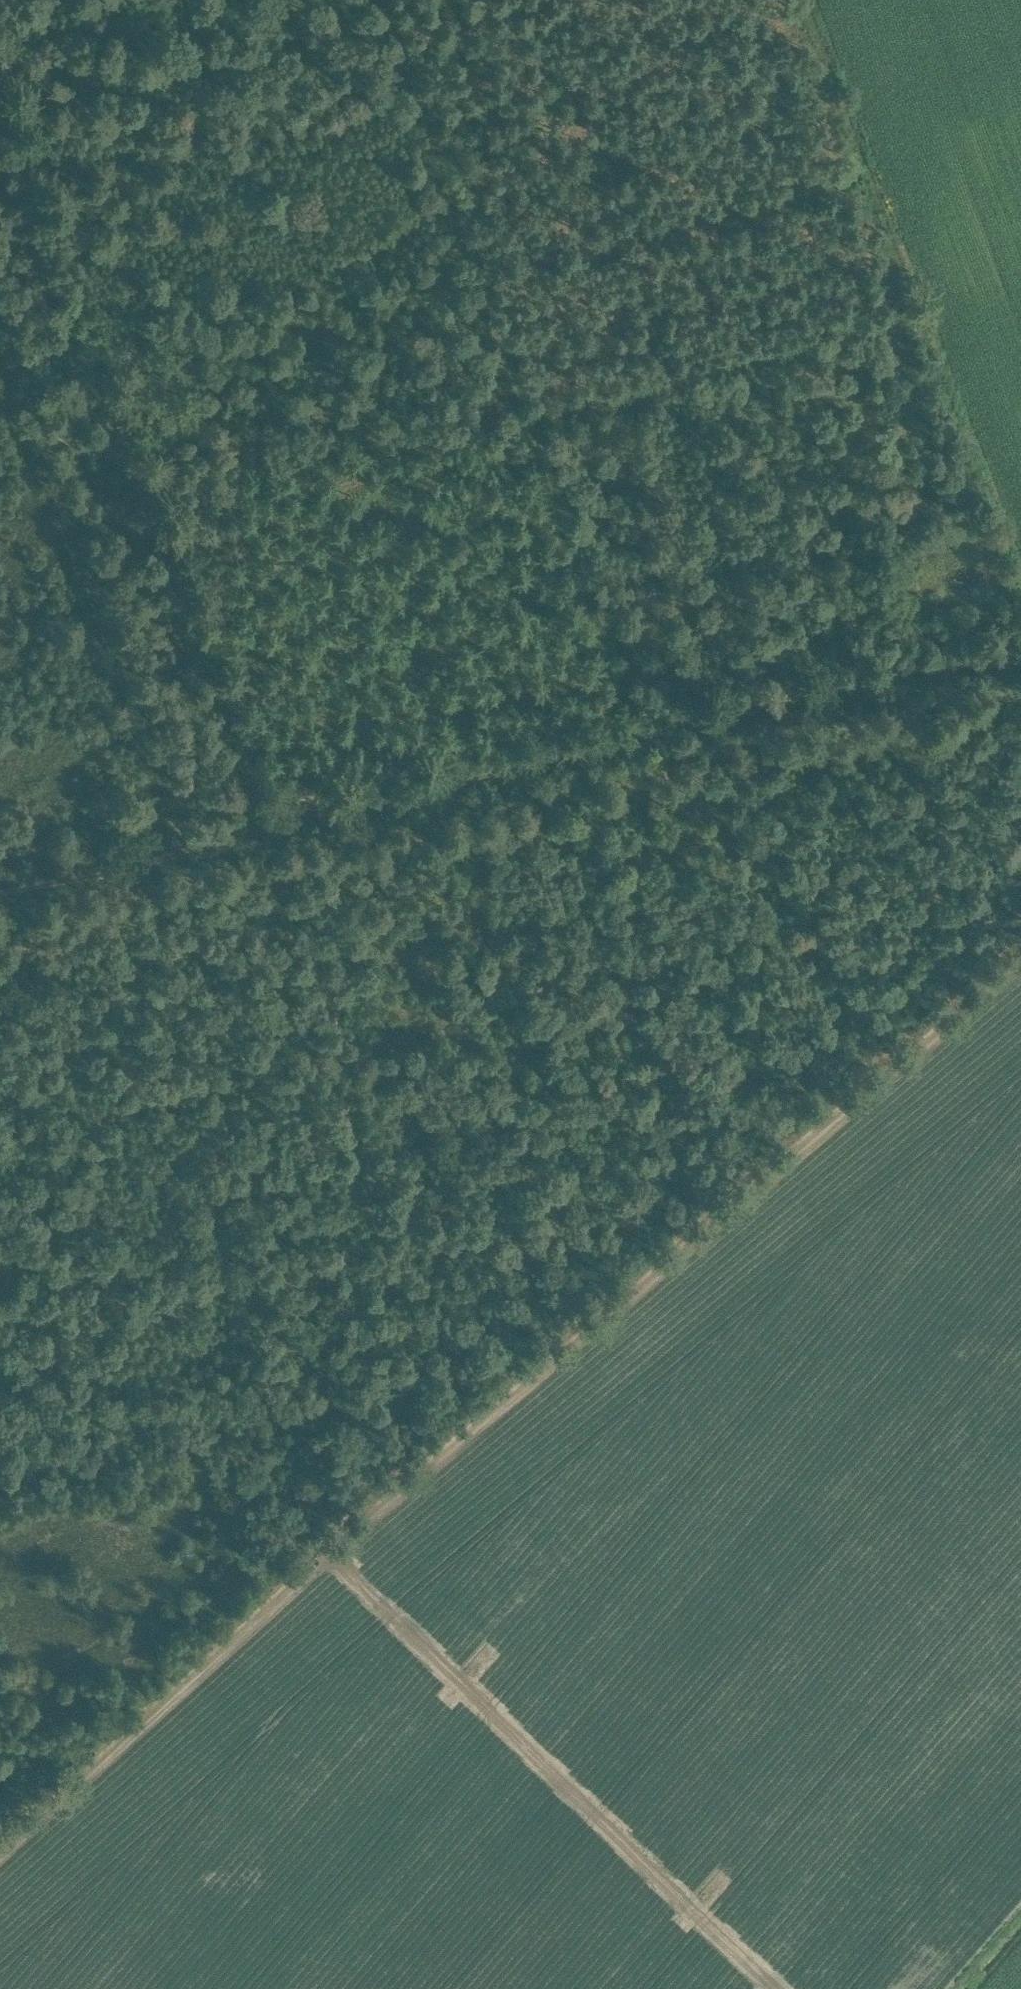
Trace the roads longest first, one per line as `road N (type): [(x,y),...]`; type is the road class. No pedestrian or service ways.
road 1 (track): [(1020,951),(419,1468),(0,1847)]
road 2 (track): [(1020,651),(0,891)]
road 3 (track): [(377,0),(629,741)]

